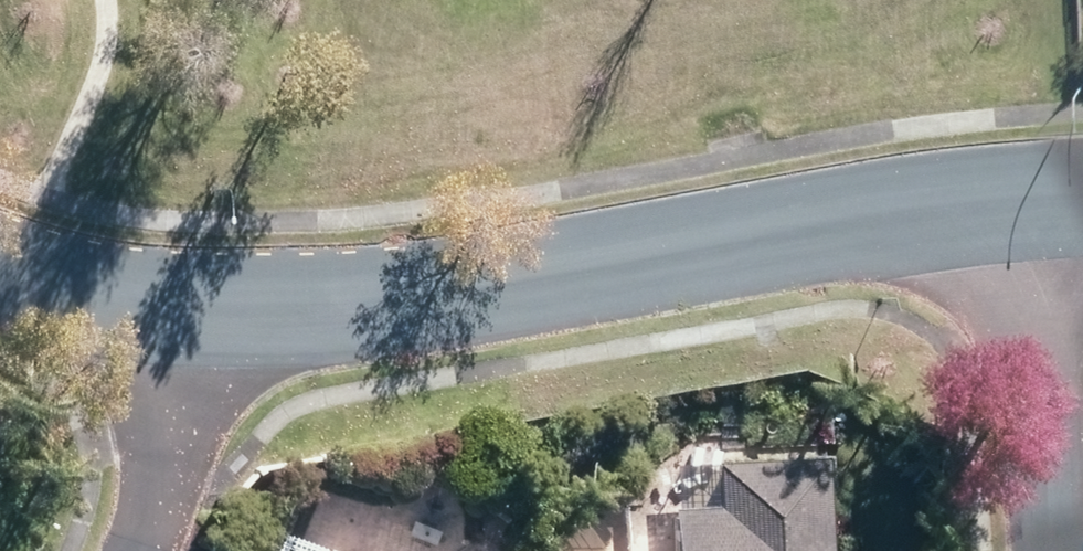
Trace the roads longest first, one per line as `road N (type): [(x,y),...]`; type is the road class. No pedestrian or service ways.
road 1 (residential): [(1049,189),(989,190),(344,315),(222,315)]
road 2 (residential): [(1049,189),(1057,550)]
road 3 (residential): [(133,550),(222,315)]
road 4 (residential): [(222,315),(110,301),(0,263)]

